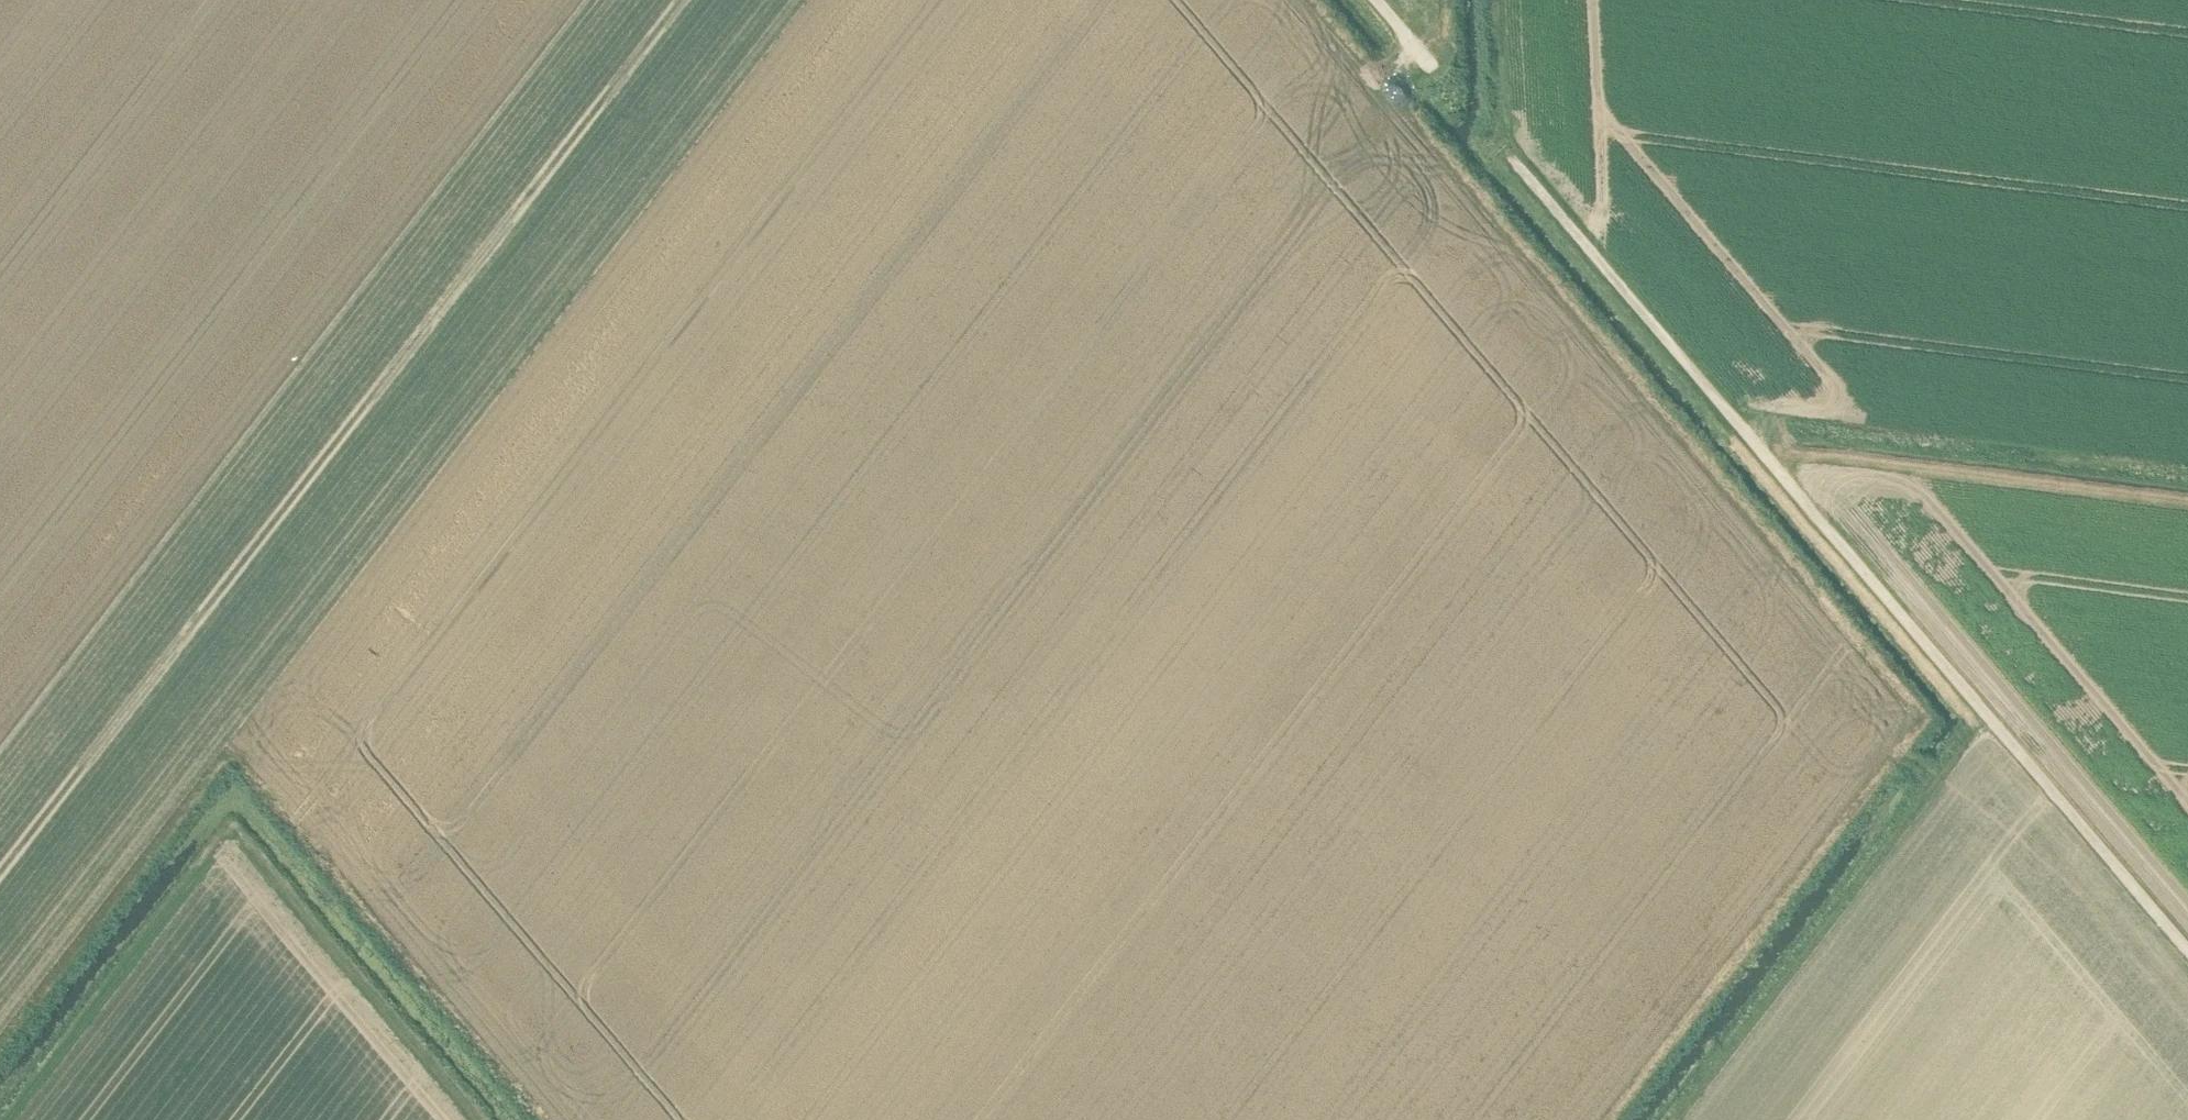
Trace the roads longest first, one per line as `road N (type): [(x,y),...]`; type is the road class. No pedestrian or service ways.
road 1 (unclassified): [(2187,950),(1509,156)]

